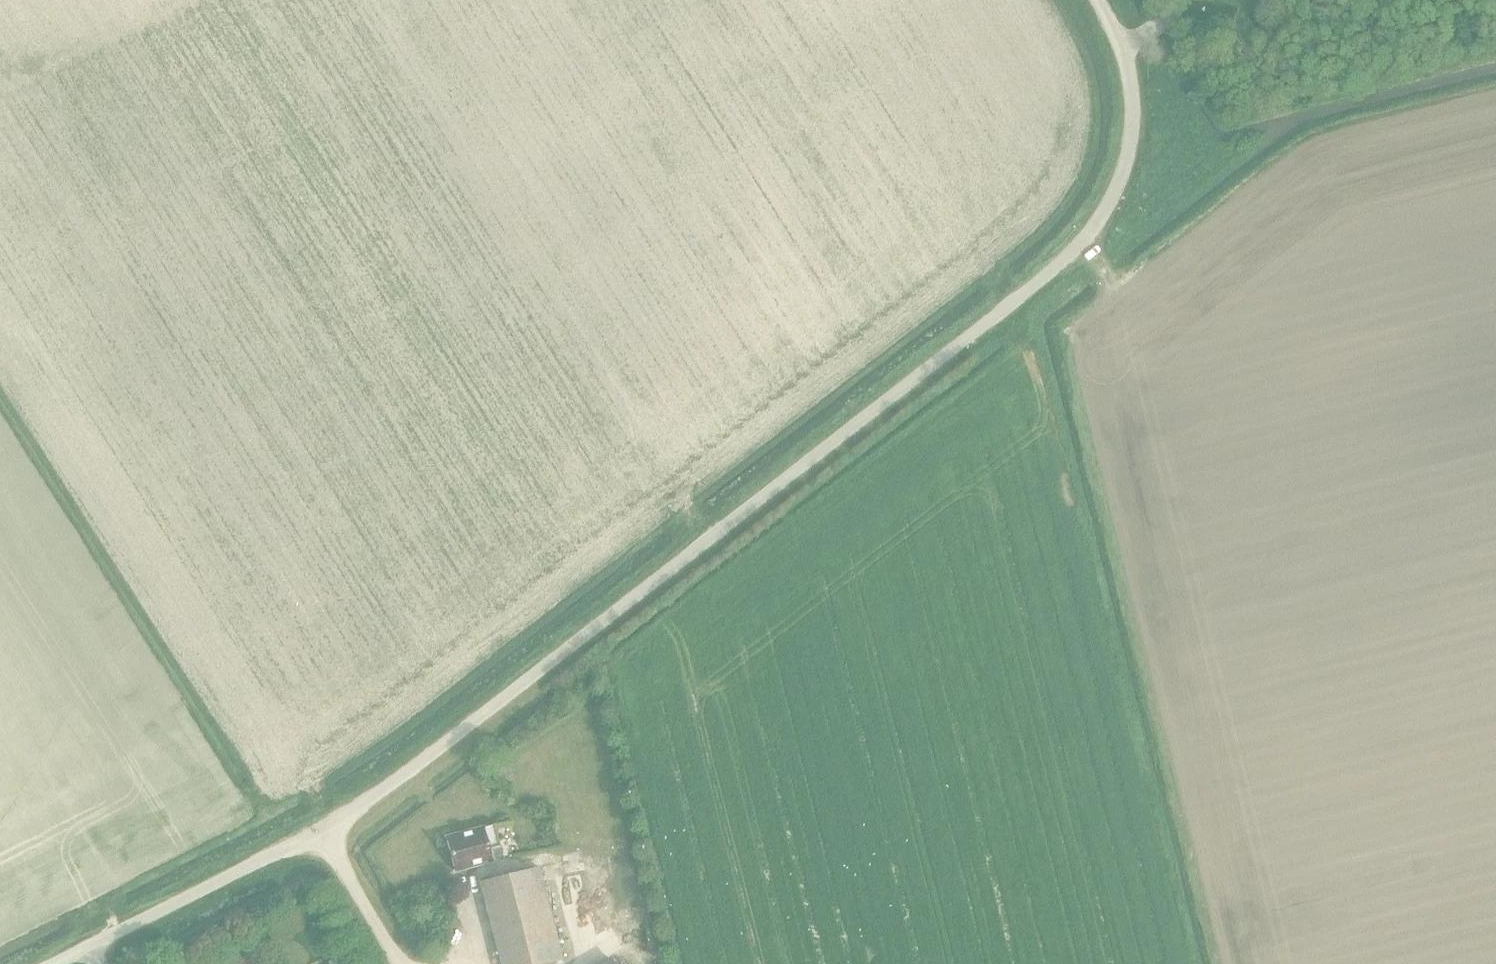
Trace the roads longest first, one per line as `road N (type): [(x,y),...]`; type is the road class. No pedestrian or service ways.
road 1 (unclassified): [(54,963),(322,827),(597,637),(1087,237),(1129,149),(1129,75),(1098,0)]

